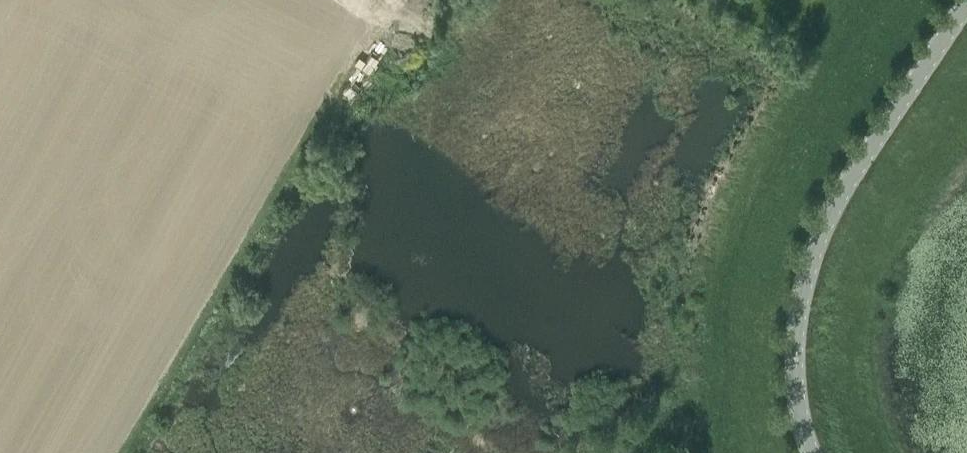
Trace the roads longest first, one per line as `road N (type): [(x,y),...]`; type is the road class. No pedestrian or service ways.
road 1 (unclassified): [(809,452),(796,363),(807,273),(835,205),(966,5)]

